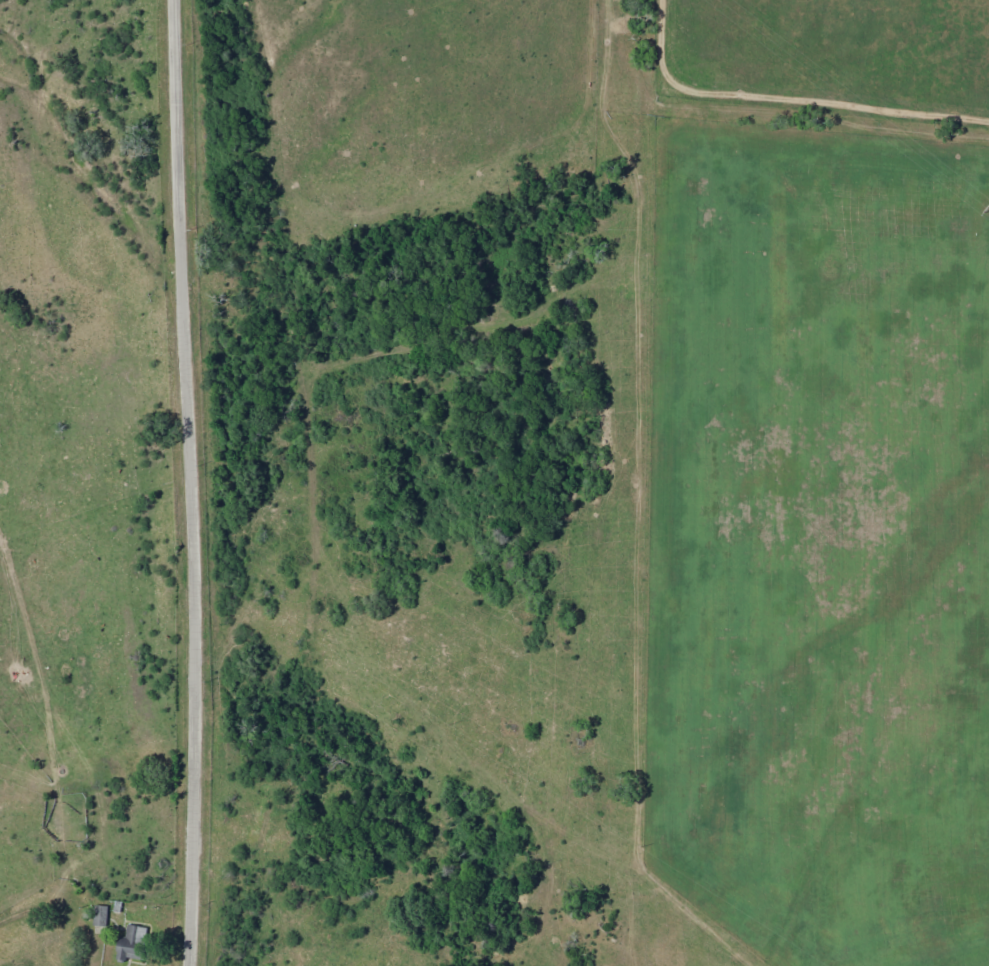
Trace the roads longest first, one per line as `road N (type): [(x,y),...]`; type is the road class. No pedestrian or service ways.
road 1 (residential): [(194,965),(199,635),(179,0)]

